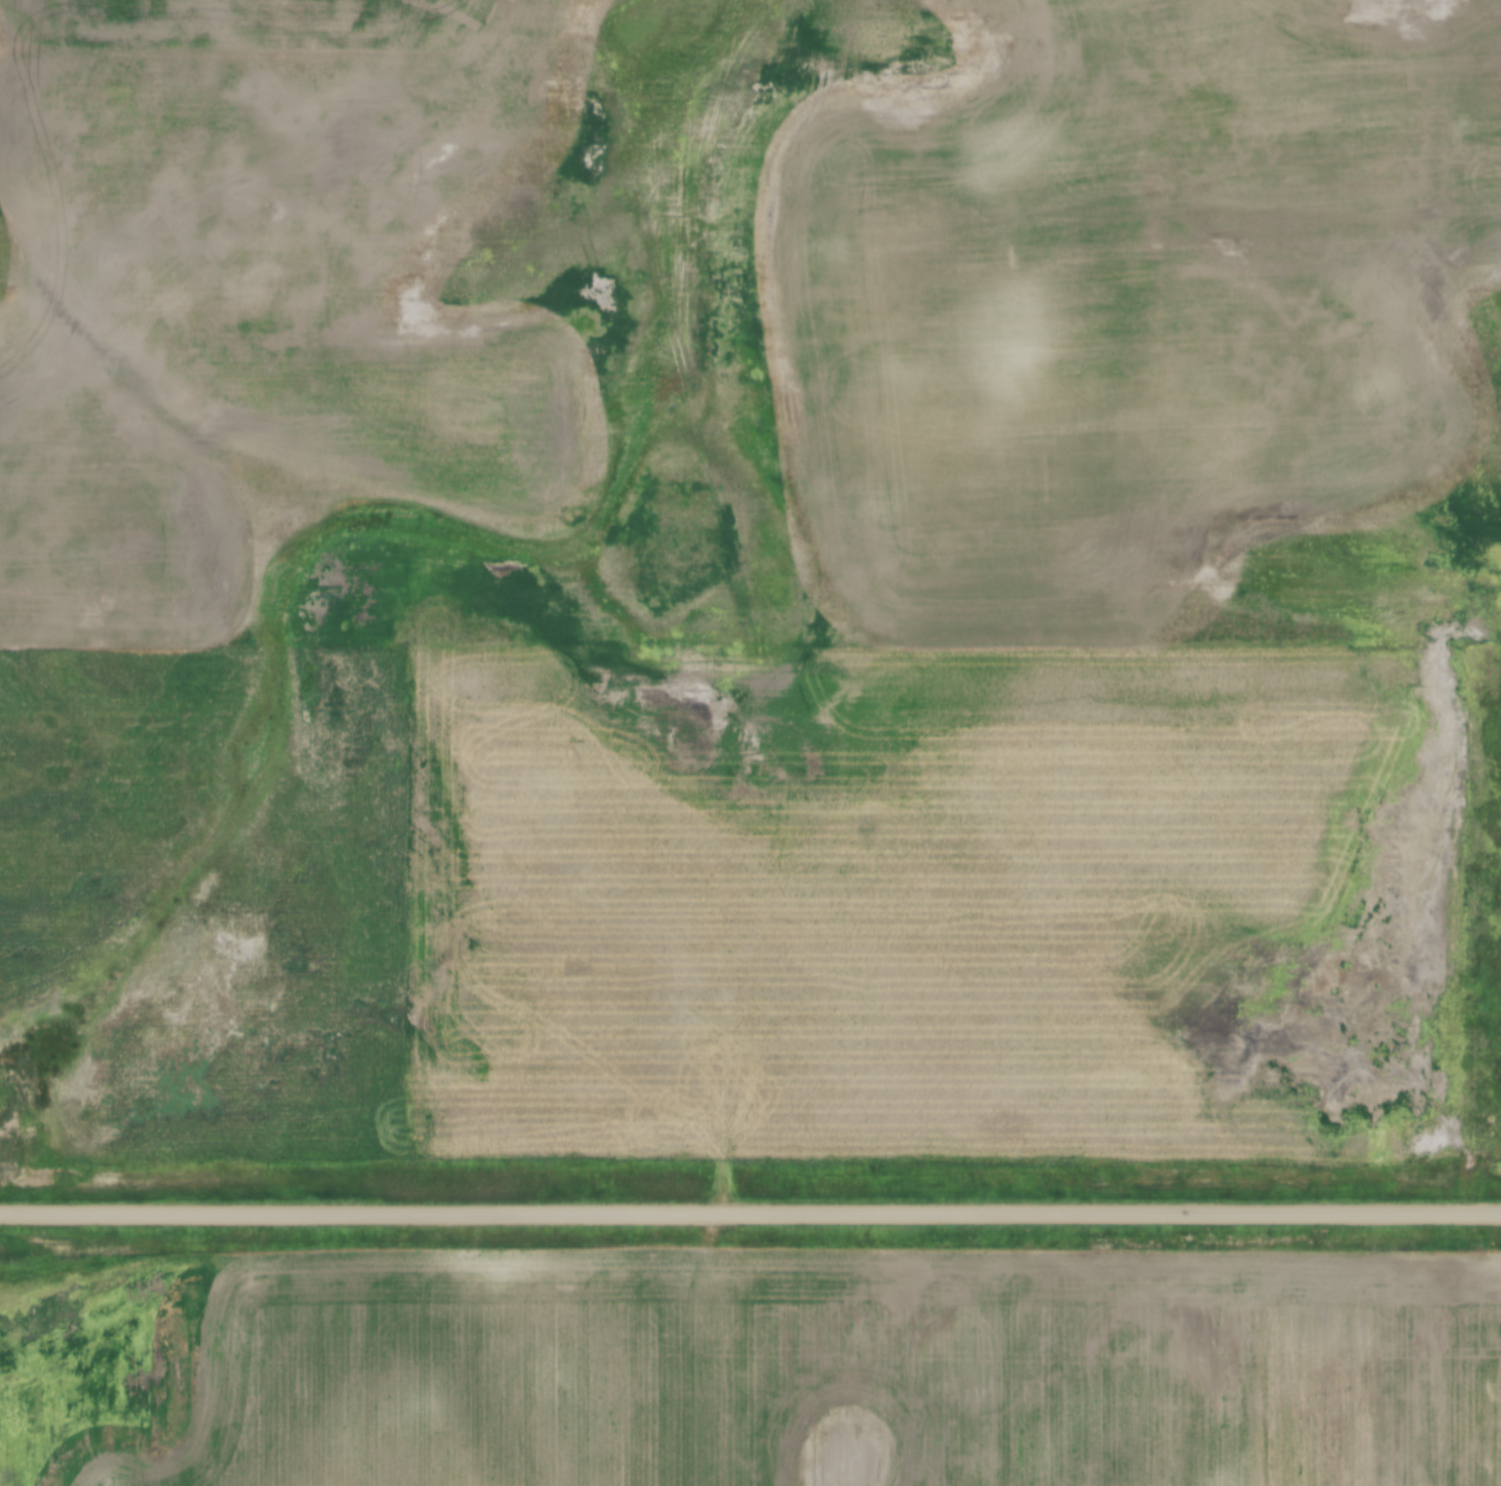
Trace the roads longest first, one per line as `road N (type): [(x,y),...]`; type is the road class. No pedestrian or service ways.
road 1 (residential): [(1500,1215),(0,1216)]

